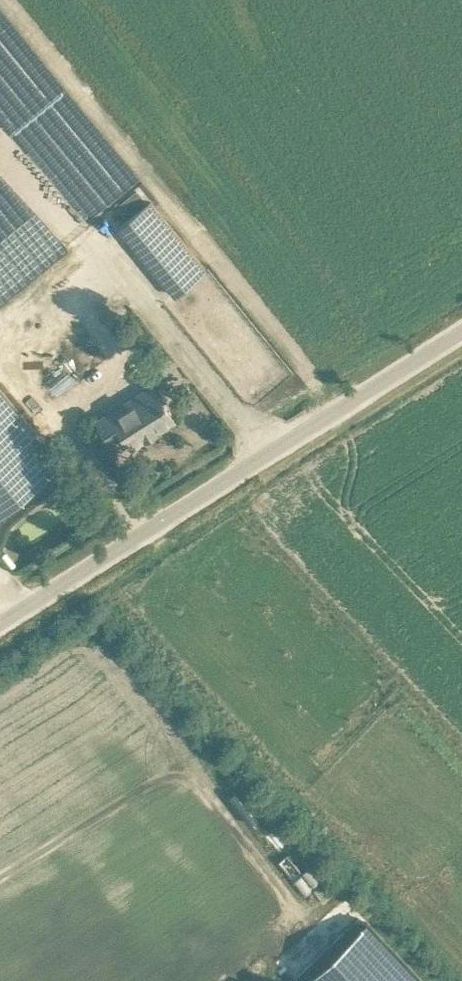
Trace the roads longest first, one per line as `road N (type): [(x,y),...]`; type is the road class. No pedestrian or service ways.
road 1 (unclassified): [(0,625),(461,332)]

